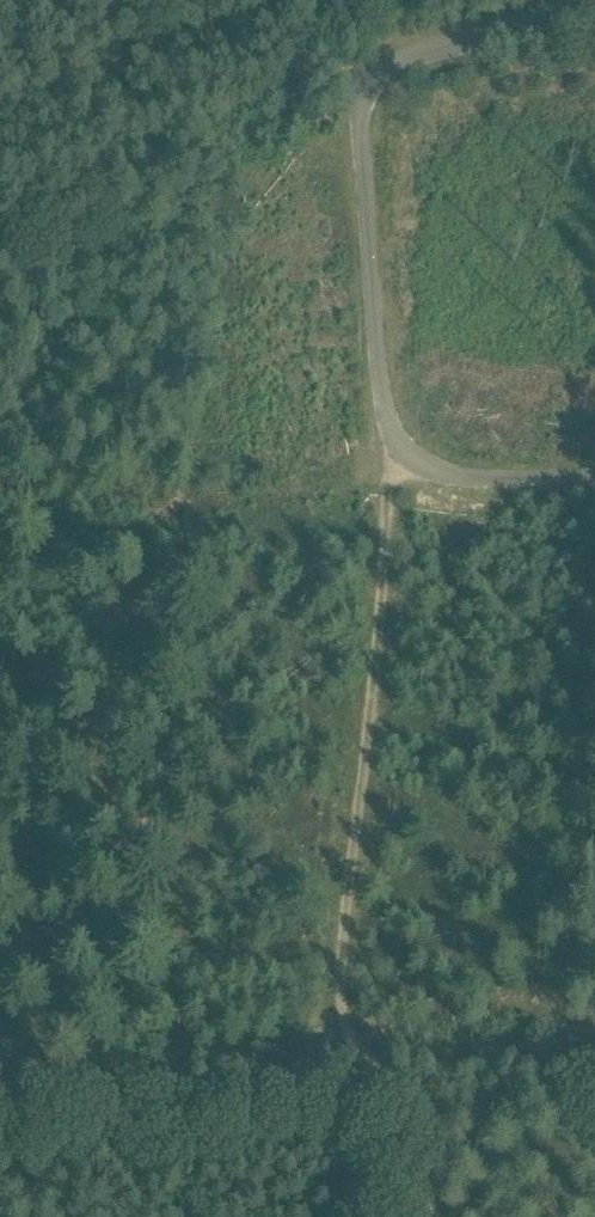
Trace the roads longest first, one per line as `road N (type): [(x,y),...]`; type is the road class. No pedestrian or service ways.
road 1 (unclassified): [(594,473),(473,477),(441,472),(401,448),(379,379),(362,111),(381,73),(410,58),(586,0)]
road 2 (track): [(401,448),(387,496),(343,965),(351,1036),(386,1098),(398,1216)]
road 3 (track): [(386,1098),(594,1088)]

